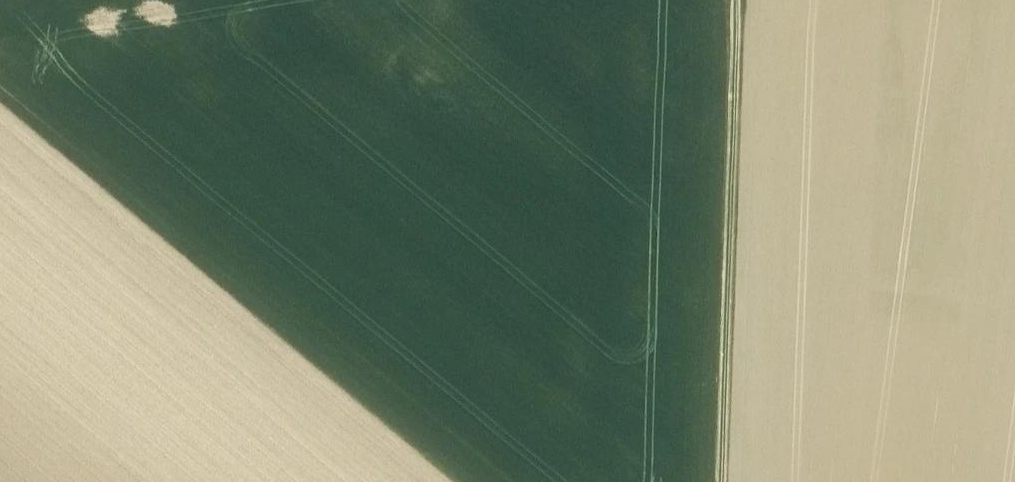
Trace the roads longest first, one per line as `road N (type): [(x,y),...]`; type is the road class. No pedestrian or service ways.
road 1 (track): [(738,0),(721,481)]

